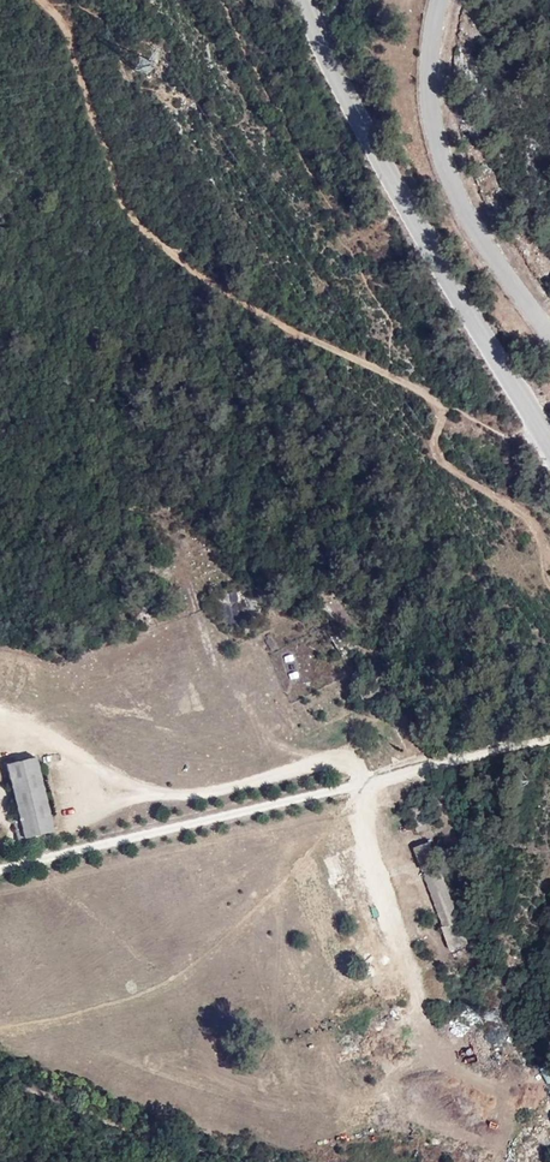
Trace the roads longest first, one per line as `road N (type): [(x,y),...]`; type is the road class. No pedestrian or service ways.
road 1 (track): [(507,437),(295,331),(188,269),(139,225),(117,186),(62,18),(42,0)]
road 2 (track): [(0,713),(166,793),(225,788),(346,760),(363,769),(395,923),(424,985),(428,1024)]
road 3 (tertiary): [(549,444),(430,246),(317,0)]

